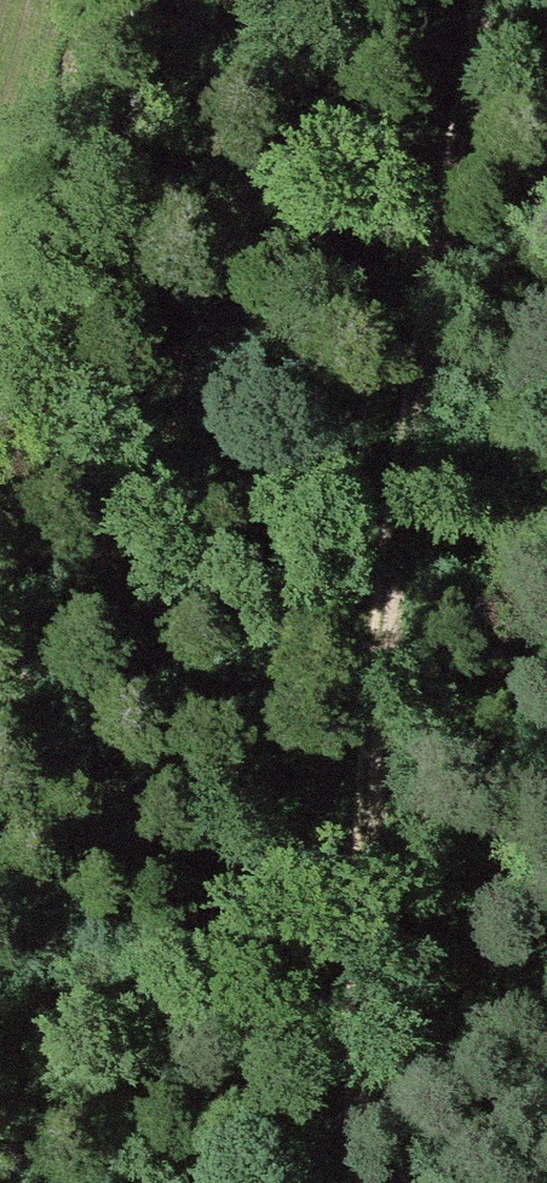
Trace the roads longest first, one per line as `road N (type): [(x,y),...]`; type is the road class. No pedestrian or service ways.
road 1 (track): [(496,0),(372,720),(375,1182)]
road 2 (track): [(186,0),(0,858)]

